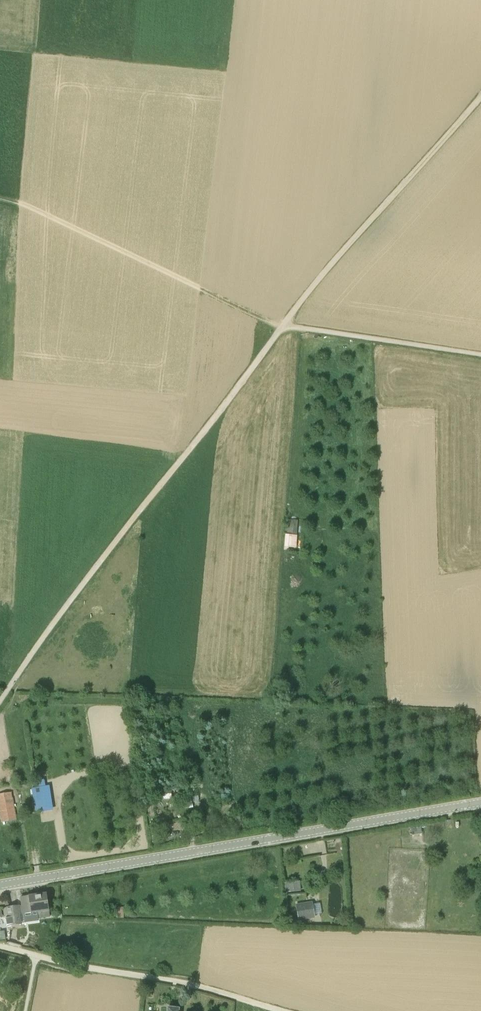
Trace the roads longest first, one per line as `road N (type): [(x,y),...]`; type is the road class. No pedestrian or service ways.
road 1 (tertiary): [(0,885),(480,802)]
road 2 (track): [(0,700),(282,326)]
road 3 (track): [(282,326),(480,96)]
road 4 (track): [(35,956),(194,985),(283,1010)]
road 5 (track): [(480,354),(282,326)]

